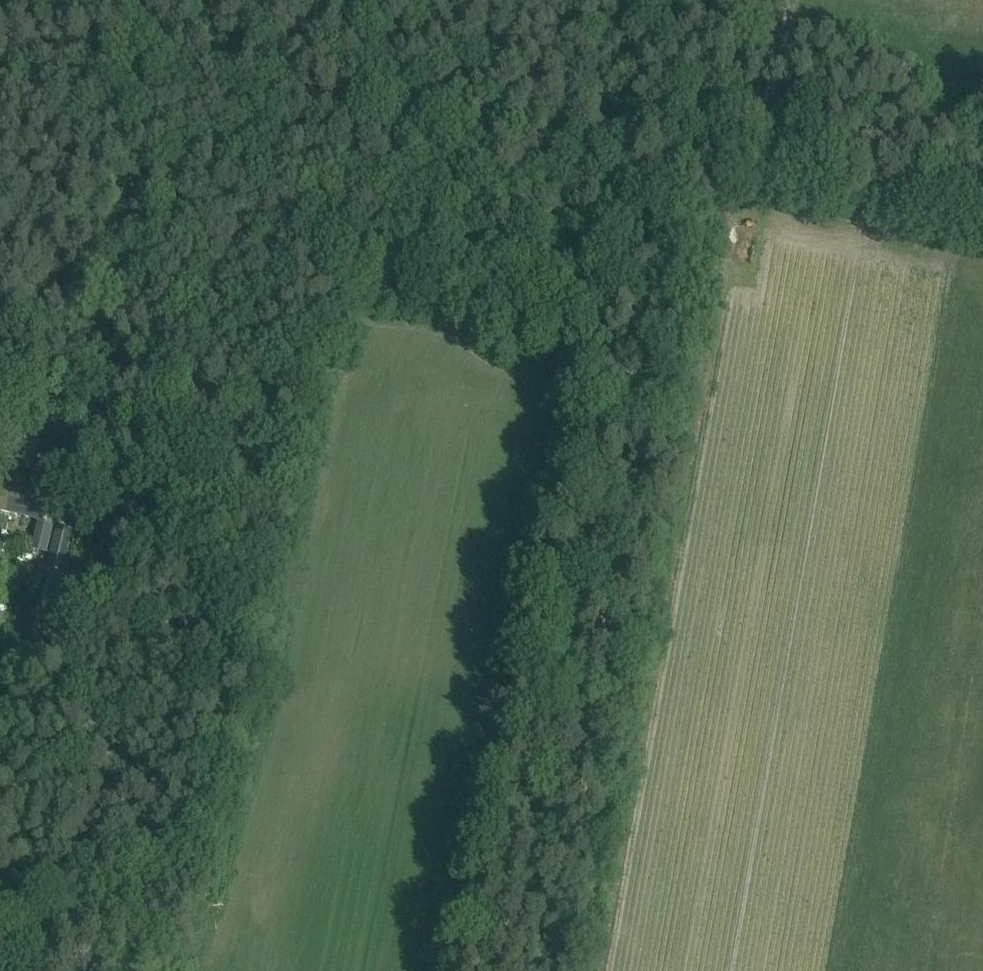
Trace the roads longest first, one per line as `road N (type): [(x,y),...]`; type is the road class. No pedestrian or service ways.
road 1 (track): [(152,0),(134,88),(118,274),(91,355),(65,397)]
road 2 (track): [(982,236),(776,192),(802,0)]

